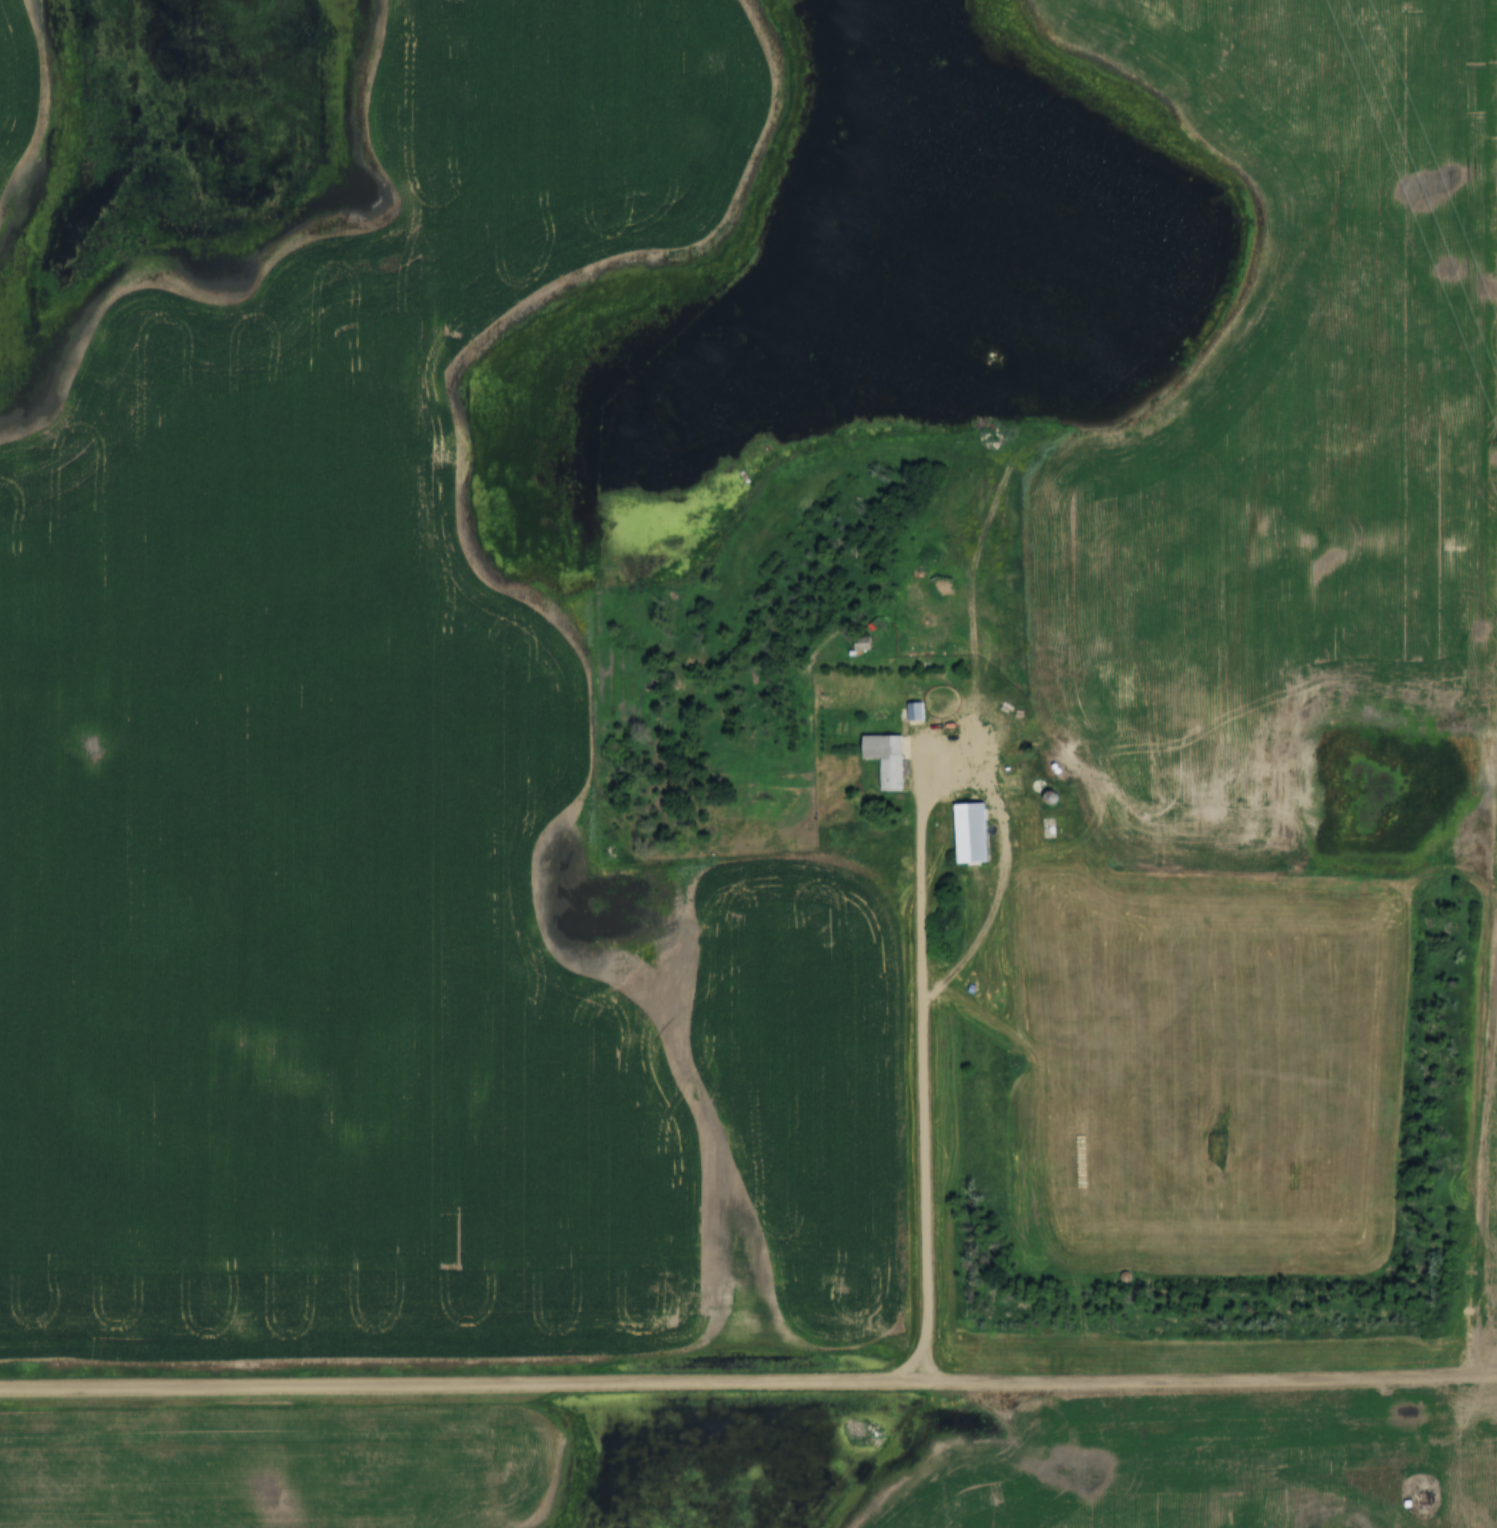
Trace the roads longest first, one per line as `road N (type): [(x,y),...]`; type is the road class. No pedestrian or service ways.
road 1 (residential): [(0,1389),(1496,1370)]

